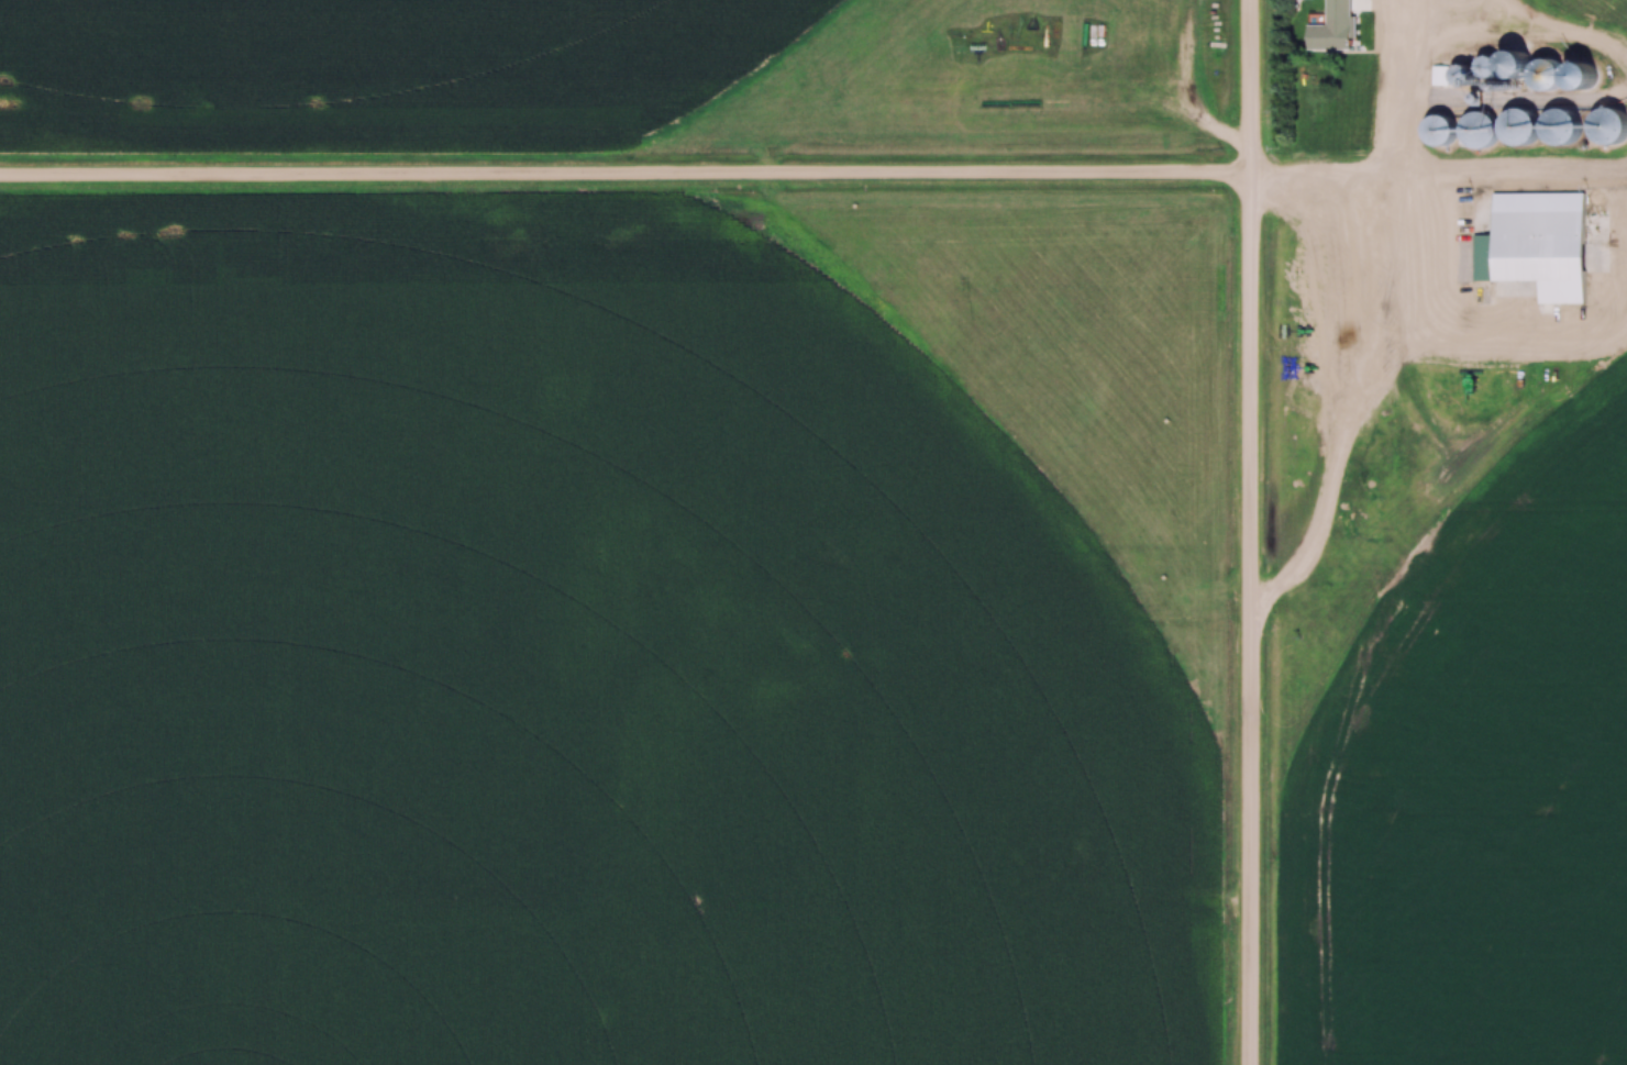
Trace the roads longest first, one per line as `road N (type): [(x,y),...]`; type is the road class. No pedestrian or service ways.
road 1 (residential): [(1626,173),(0,175)]
road 2 (residential): [(1249,1064),(1251,0)]

